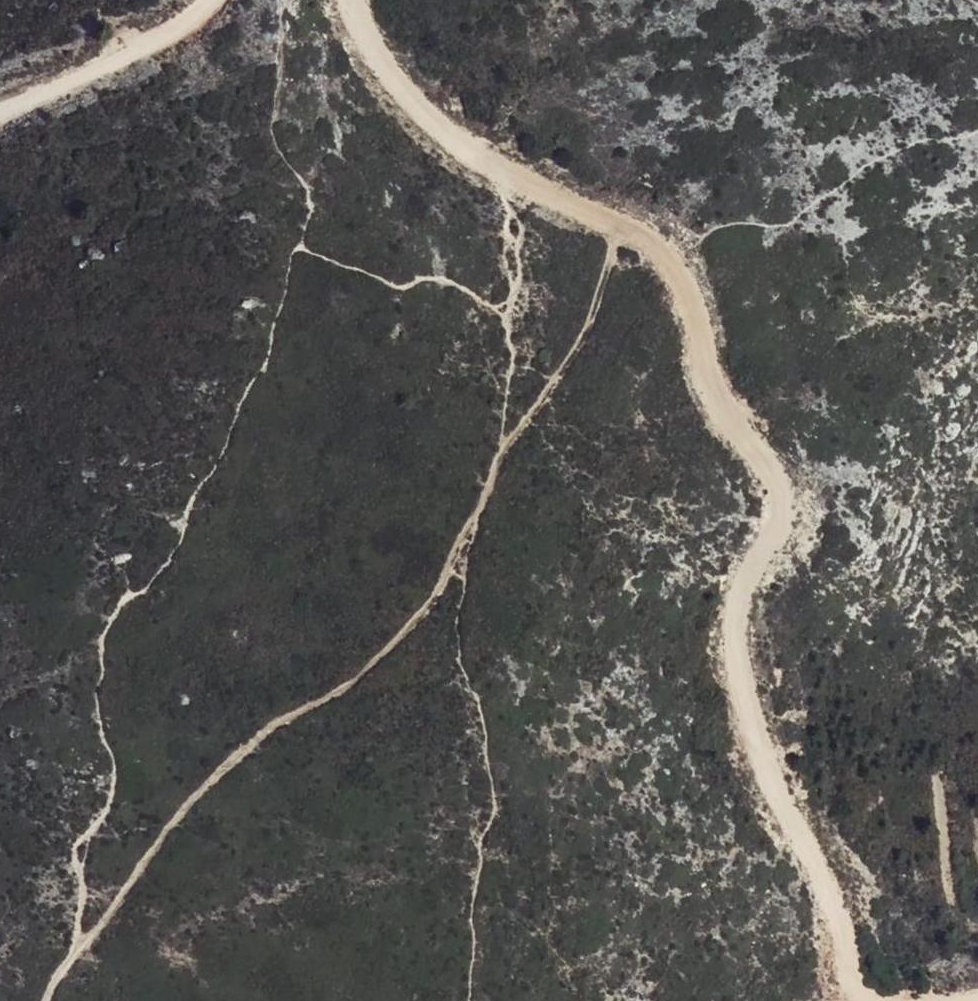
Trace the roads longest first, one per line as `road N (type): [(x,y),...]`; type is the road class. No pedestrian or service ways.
road 1 (track): [(347,0),(390,78),(464,153),(512,185),(654,248),(681,275),(706,405),(779,484),(786,510),(746,587),(747,719),(772,797),(828,885),(849,981),(868,1000)]
road 2 (track): [(0,112),(195,26),(220,0)]

